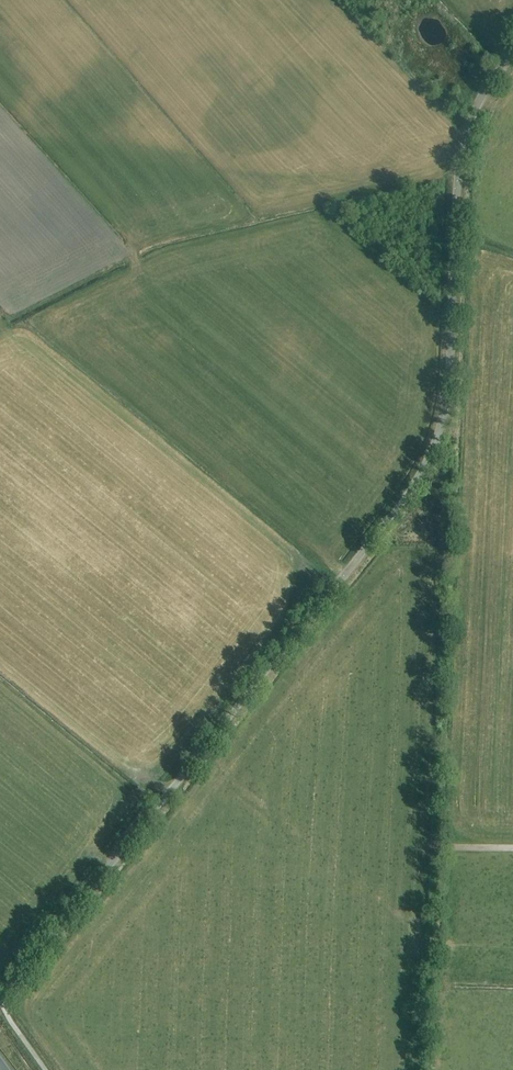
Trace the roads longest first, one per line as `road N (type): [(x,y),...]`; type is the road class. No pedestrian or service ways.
road 1 (unclassified): [(1,1006),(427,459),(444,417),(458,146),(512,52)]

